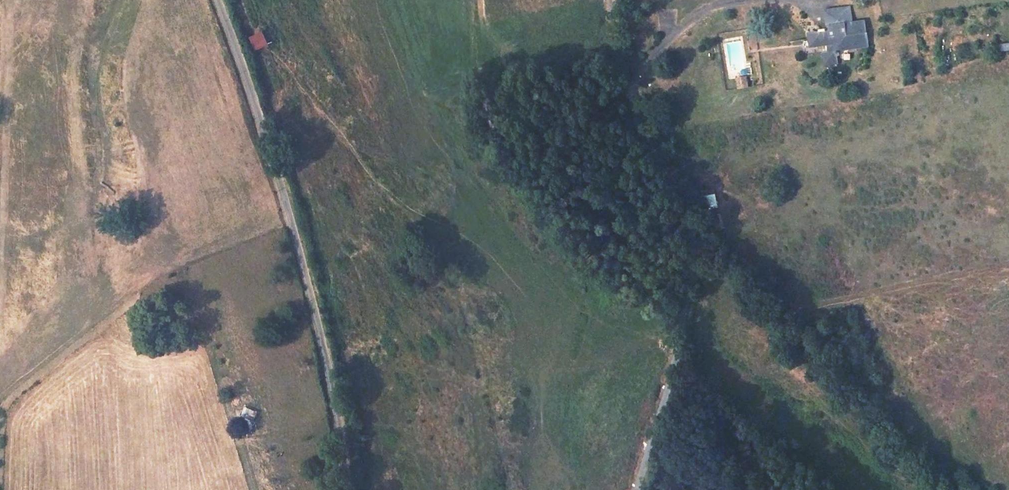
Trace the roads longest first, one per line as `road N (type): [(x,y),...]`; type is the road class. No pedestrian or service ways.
road 1 (residential): [(607,0),(638,139),(681,233),(687,269),(637,489)]
road 2 (unclassified): [(216,0),(297,244),(348,489)]

